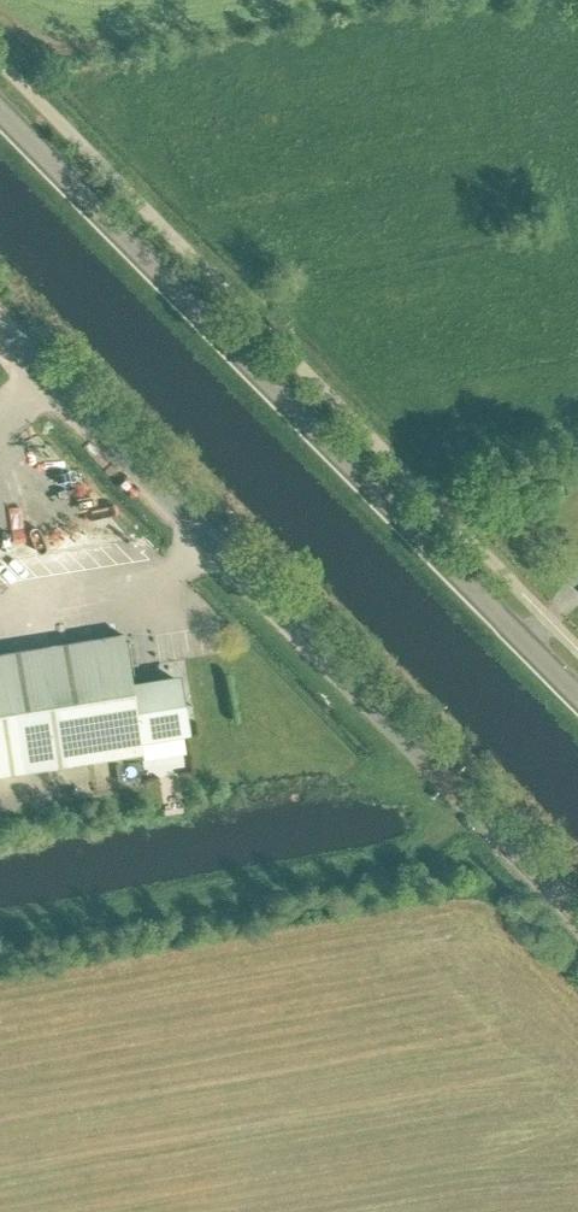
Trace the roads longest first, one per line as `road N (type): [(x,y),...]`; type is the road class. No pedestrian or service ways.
road 1 (unclassified): [(577,916),(0,333)]
road 2 (secondary): [(577,697),(0,114)]

